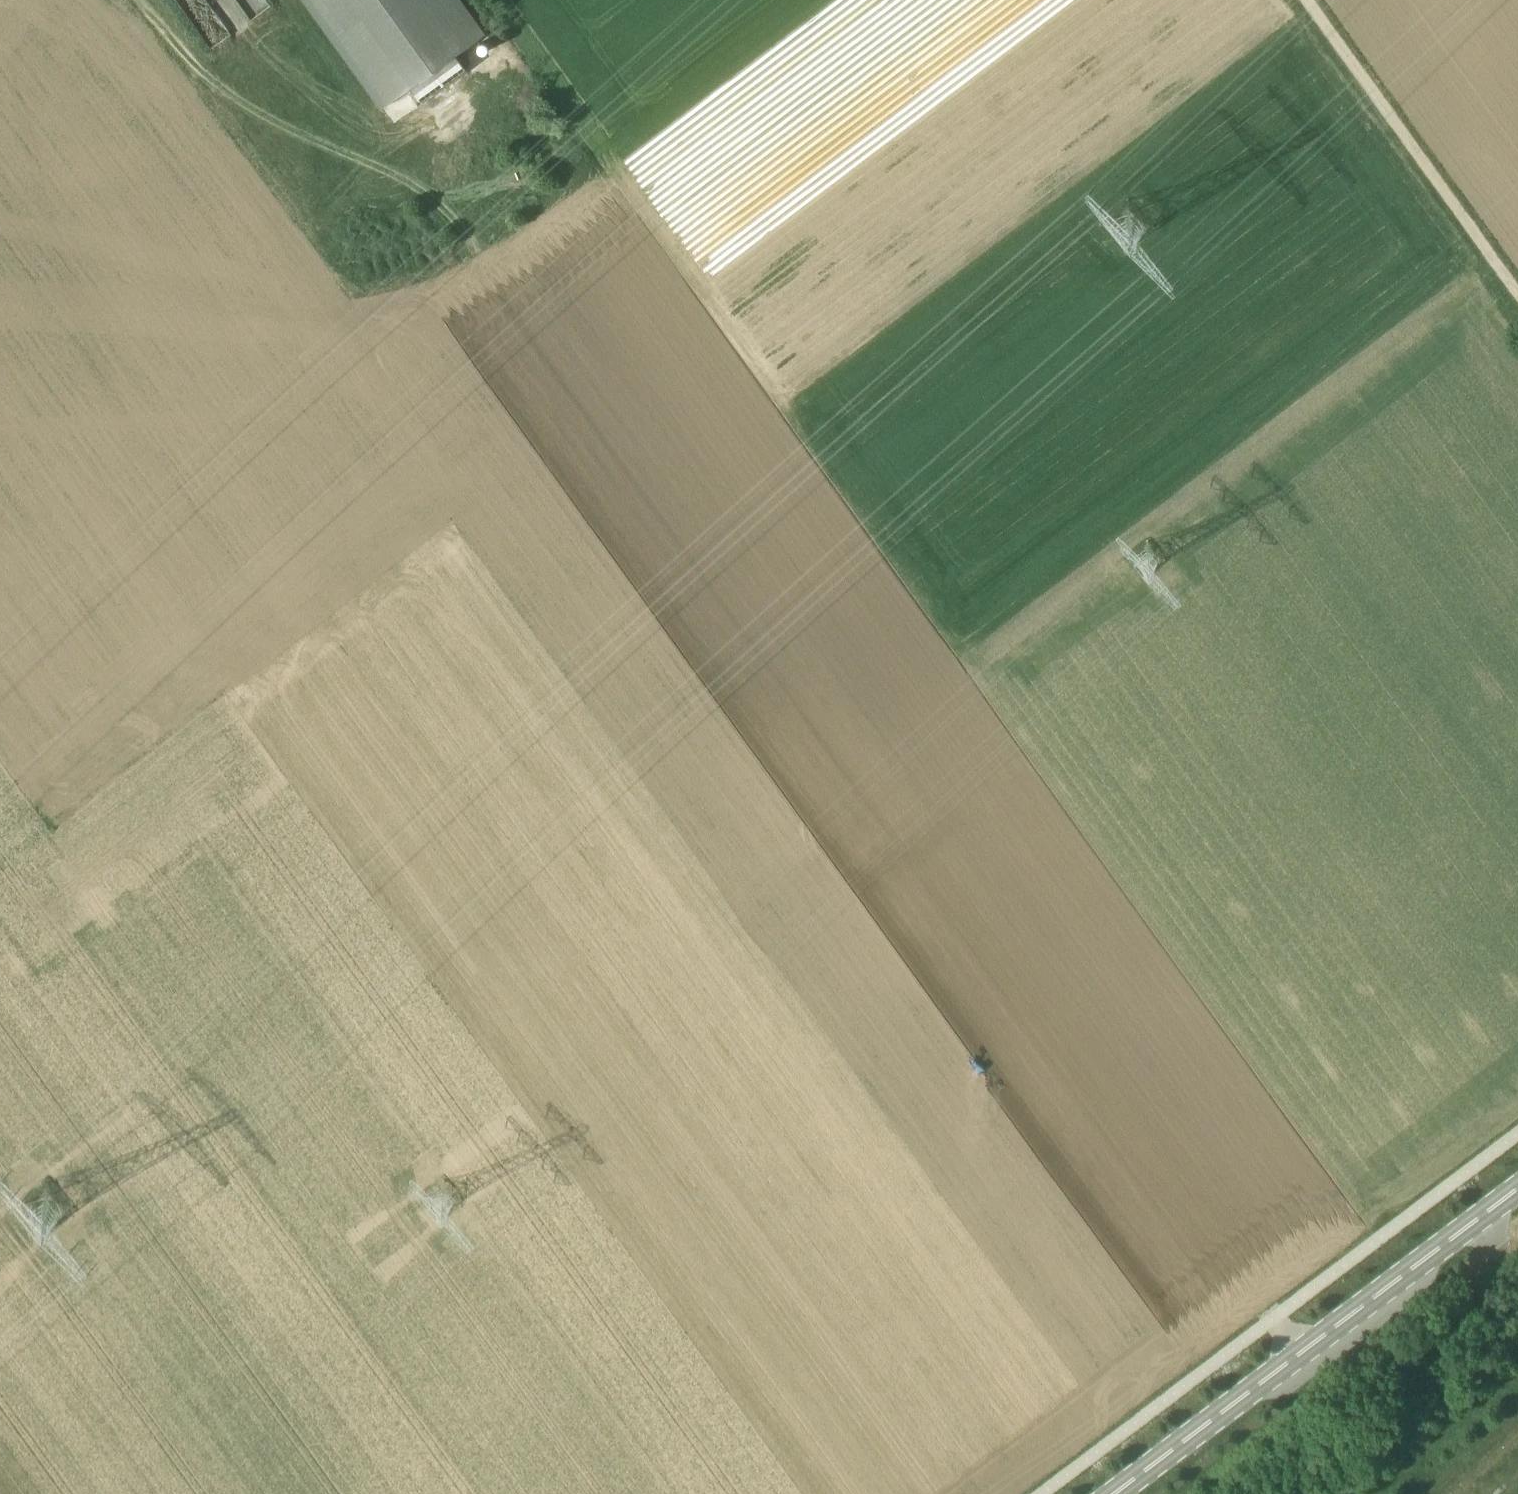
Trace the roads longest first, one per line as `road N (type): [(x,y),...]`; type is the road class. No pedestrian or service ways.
road 1 (secondary): [(1122,1493),(1517,1195)]
road 2 (unclassified): [(1517,302),(1303,0)]

